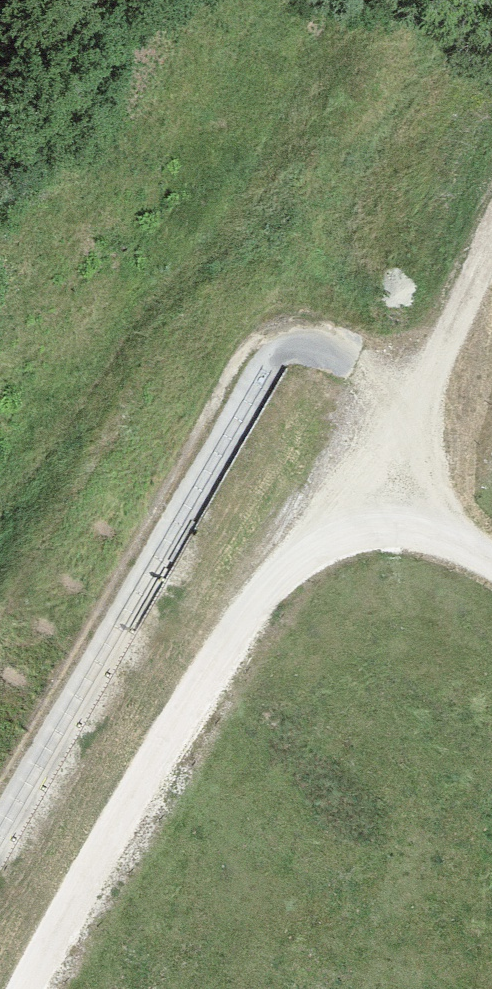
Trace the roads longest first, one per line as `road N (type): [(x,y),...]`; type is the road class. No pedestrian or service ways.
road 1 (track): [(0,796),(234,374),(294,338),(426,384),(365,536)]
road 2 (track): [(31,988),(243,630),(298,566),(365,536),(437,543),(491,570)]
road 3 (track): [(426,384),(491,231)]

